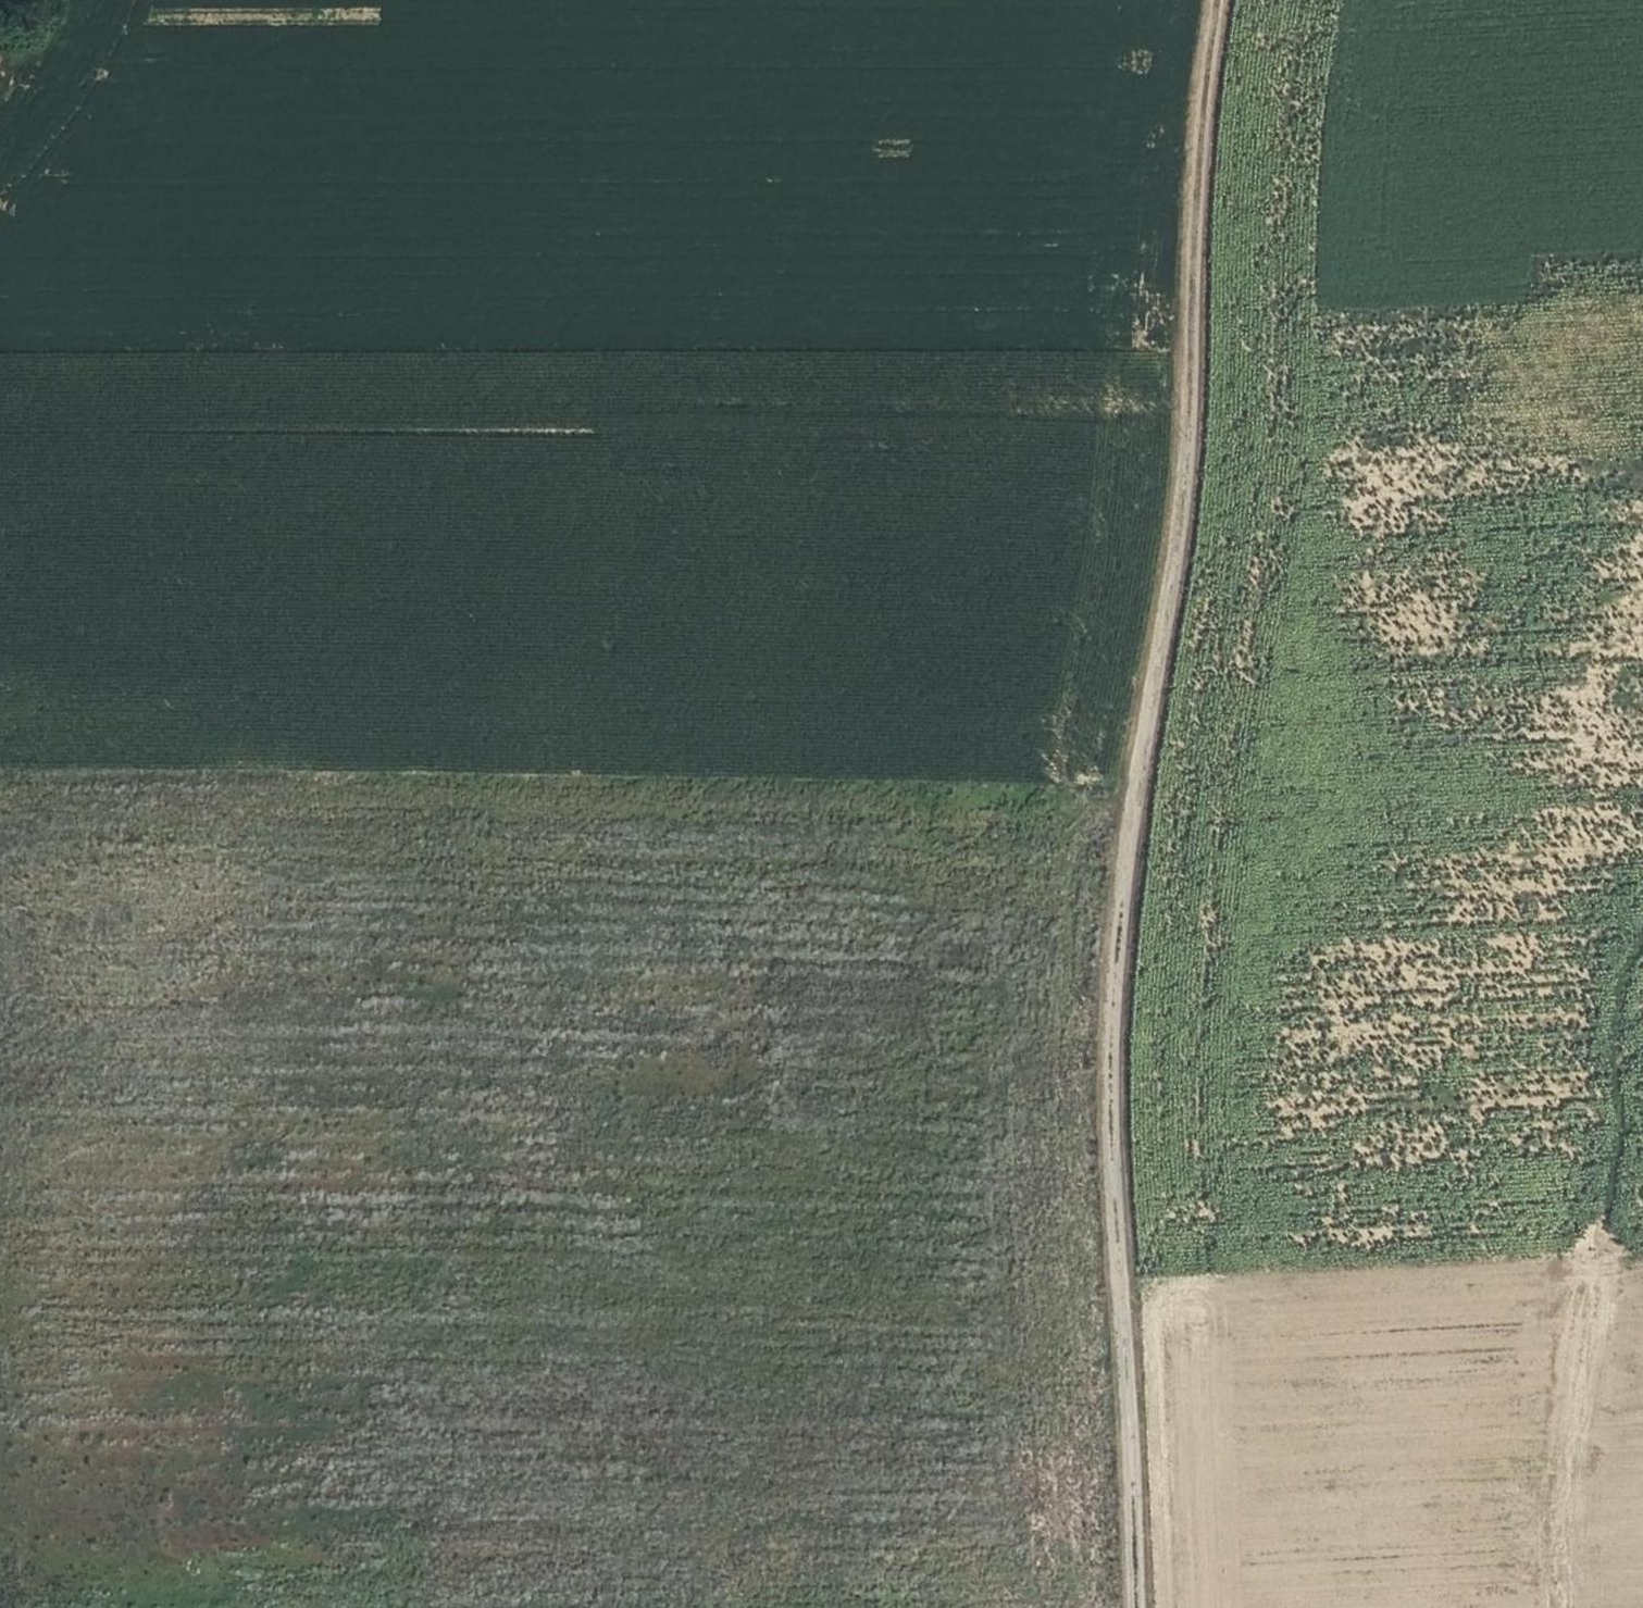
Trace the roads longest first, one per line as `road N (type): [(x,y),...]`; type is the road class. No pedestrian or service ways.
road 1 (track): [(1223,0),(1202,153),(1198,449),(1142,781),(1117,1061),(1143,1607)]

